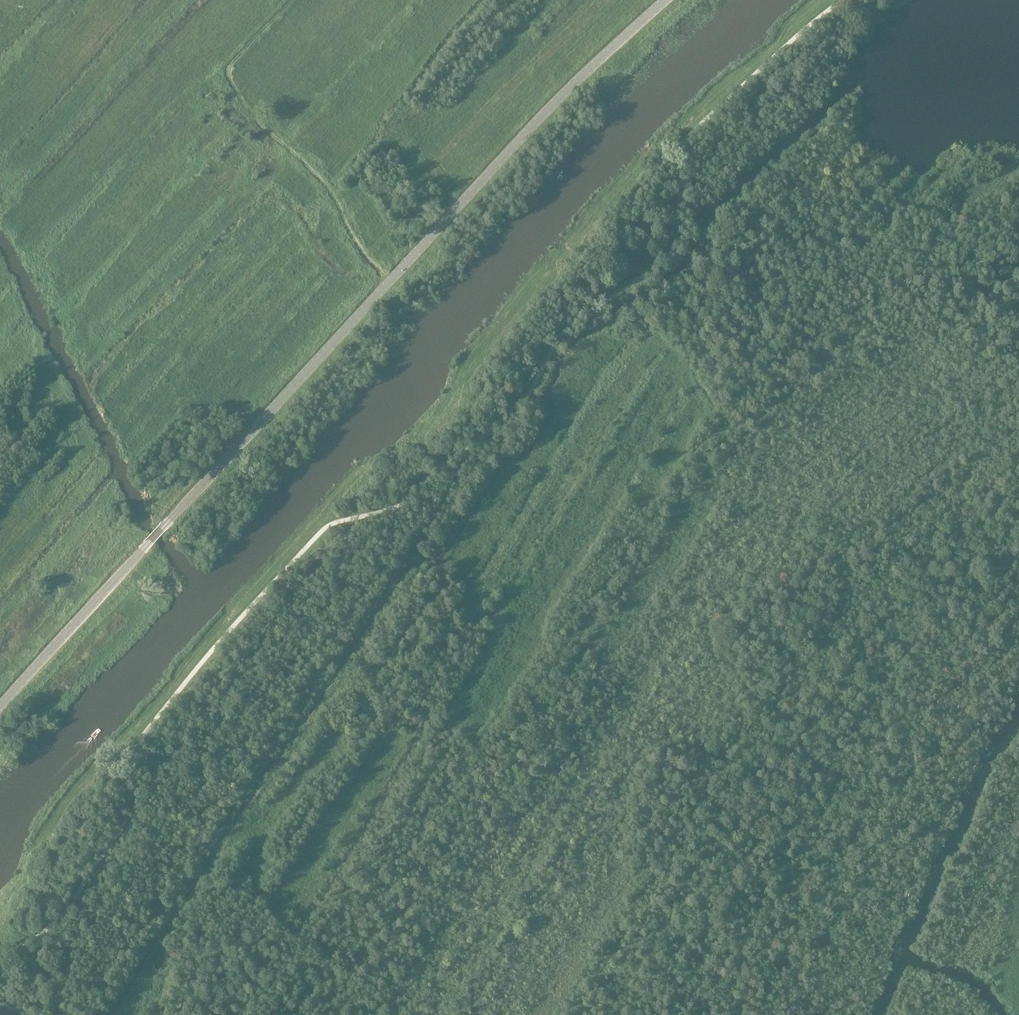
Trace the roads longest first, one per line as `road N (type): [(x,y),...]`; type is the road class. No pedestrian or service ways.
road 1 (tertiary): [(0,707),(533,127),(666,0)]

